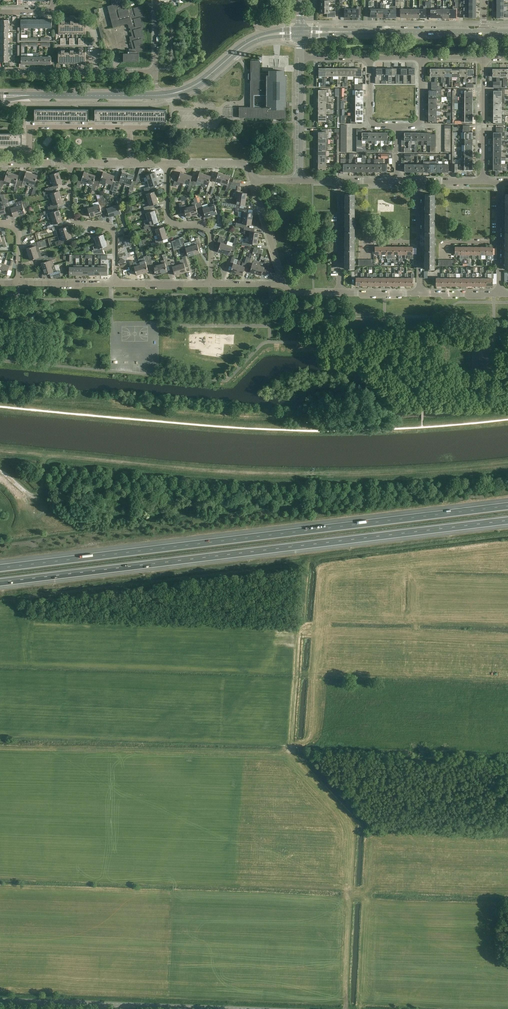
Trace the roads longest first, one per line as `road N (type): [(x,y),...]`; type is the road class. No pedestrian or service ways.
road 1 (motorway): [(507,506),(0,568)]
road 2 (motorway): [(0,582),(507,520)]
road 3 (tertiary): [(0,1000),(221,1008)]
road 4 (tertiary): [(484,34),(300,33)]
road 5 (tertiary): [(0,96),(156,96)]
road 6 (residential): [(113,284),(109,229),(69,212),(70,162)]
road 7 (residential): [(209,284),(203,228),(167,214),(167,164)]
road 8 (residential): [(484,182),(484,59)]
road 9 (residential): [(300,181),(300,58)]
road 10 (residential): [(28,151),(29,134),(38,127),(130,128)]

